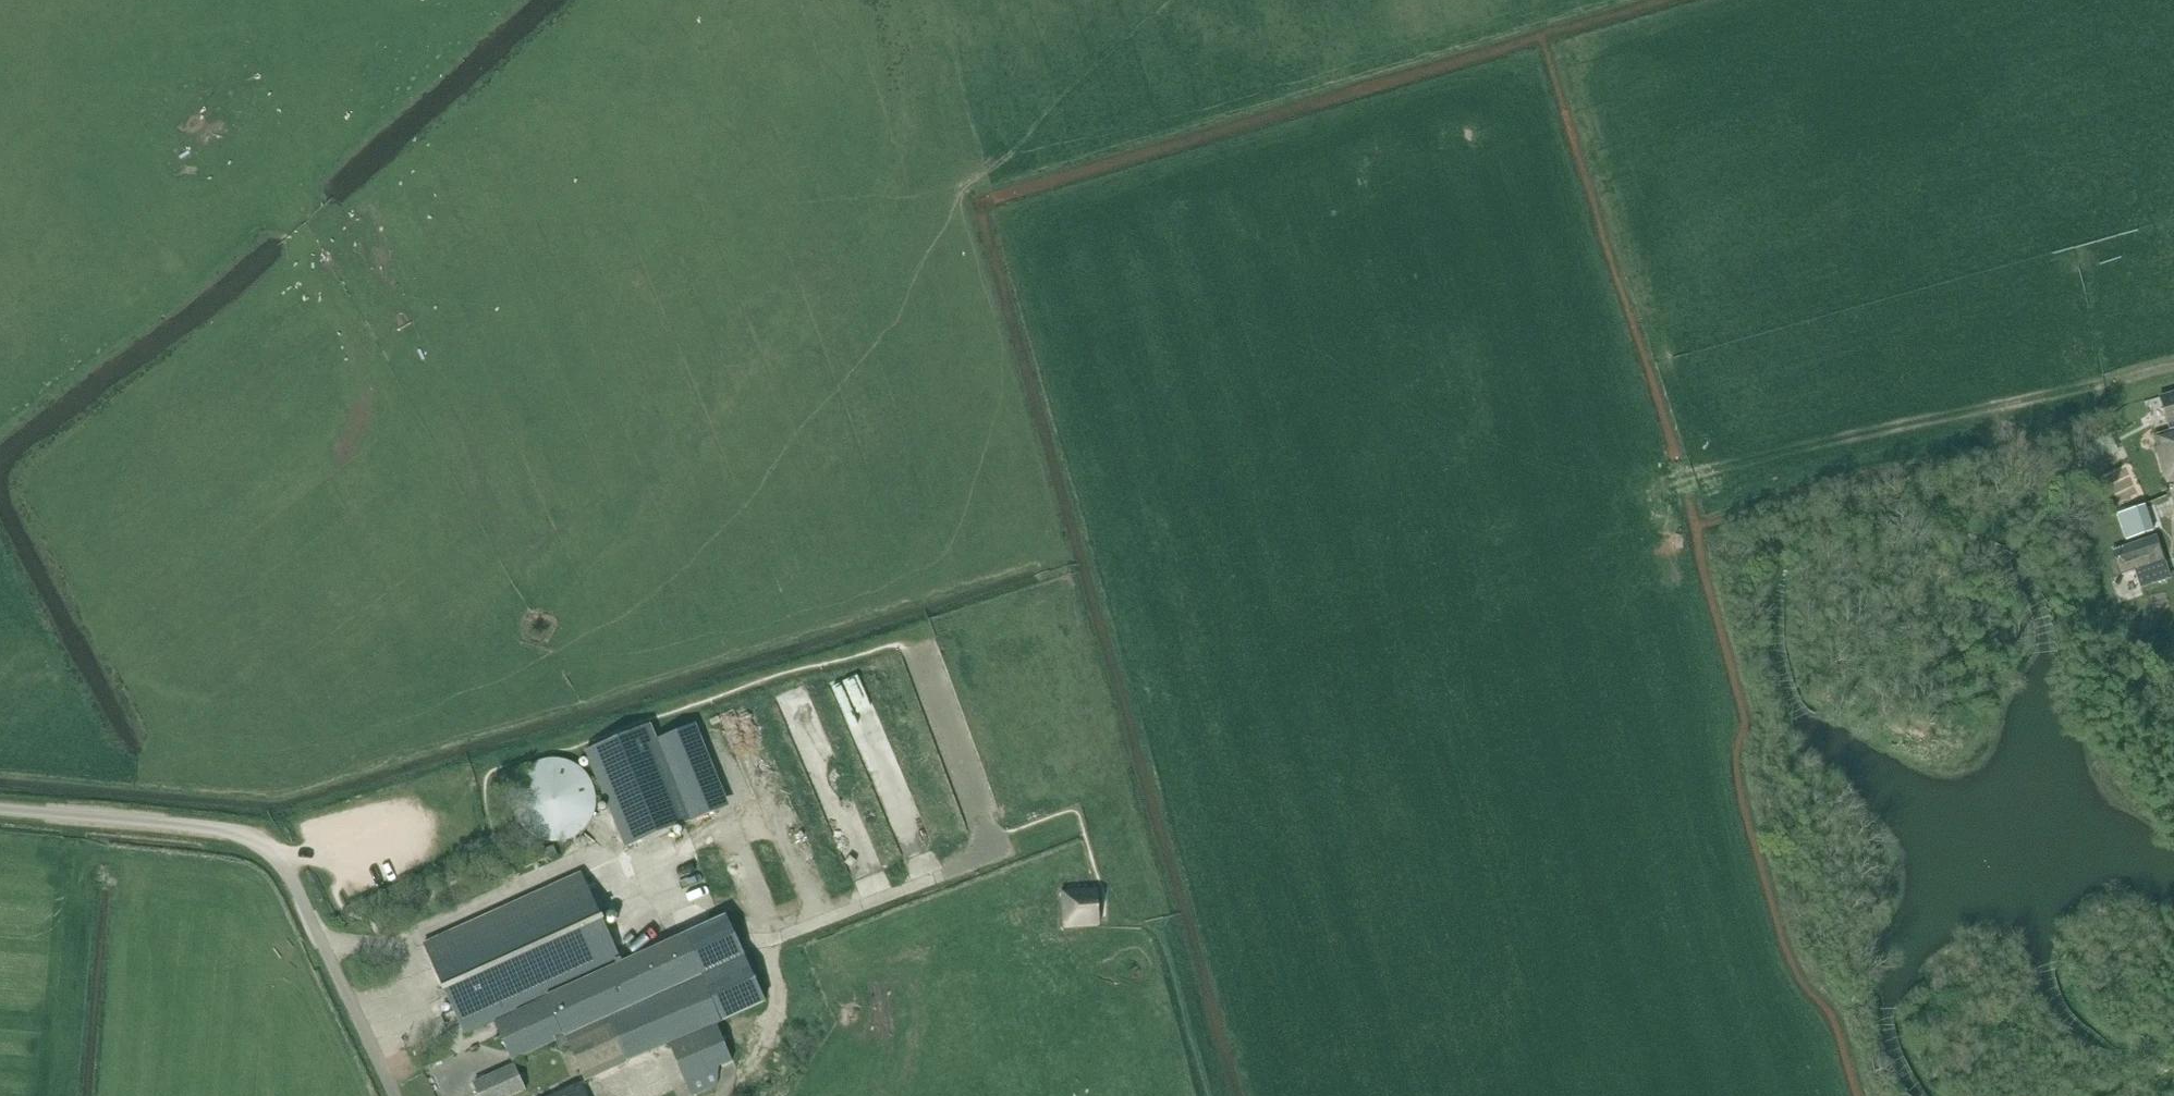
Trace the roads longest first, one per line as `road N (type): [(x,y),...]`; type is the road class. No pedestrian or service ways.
road 1 (track): [(720,1095),(753,1069),(753,1018),(688,890),(581,861),(401,939)]
road 2 (track): [(325,949),(396,1095)]

